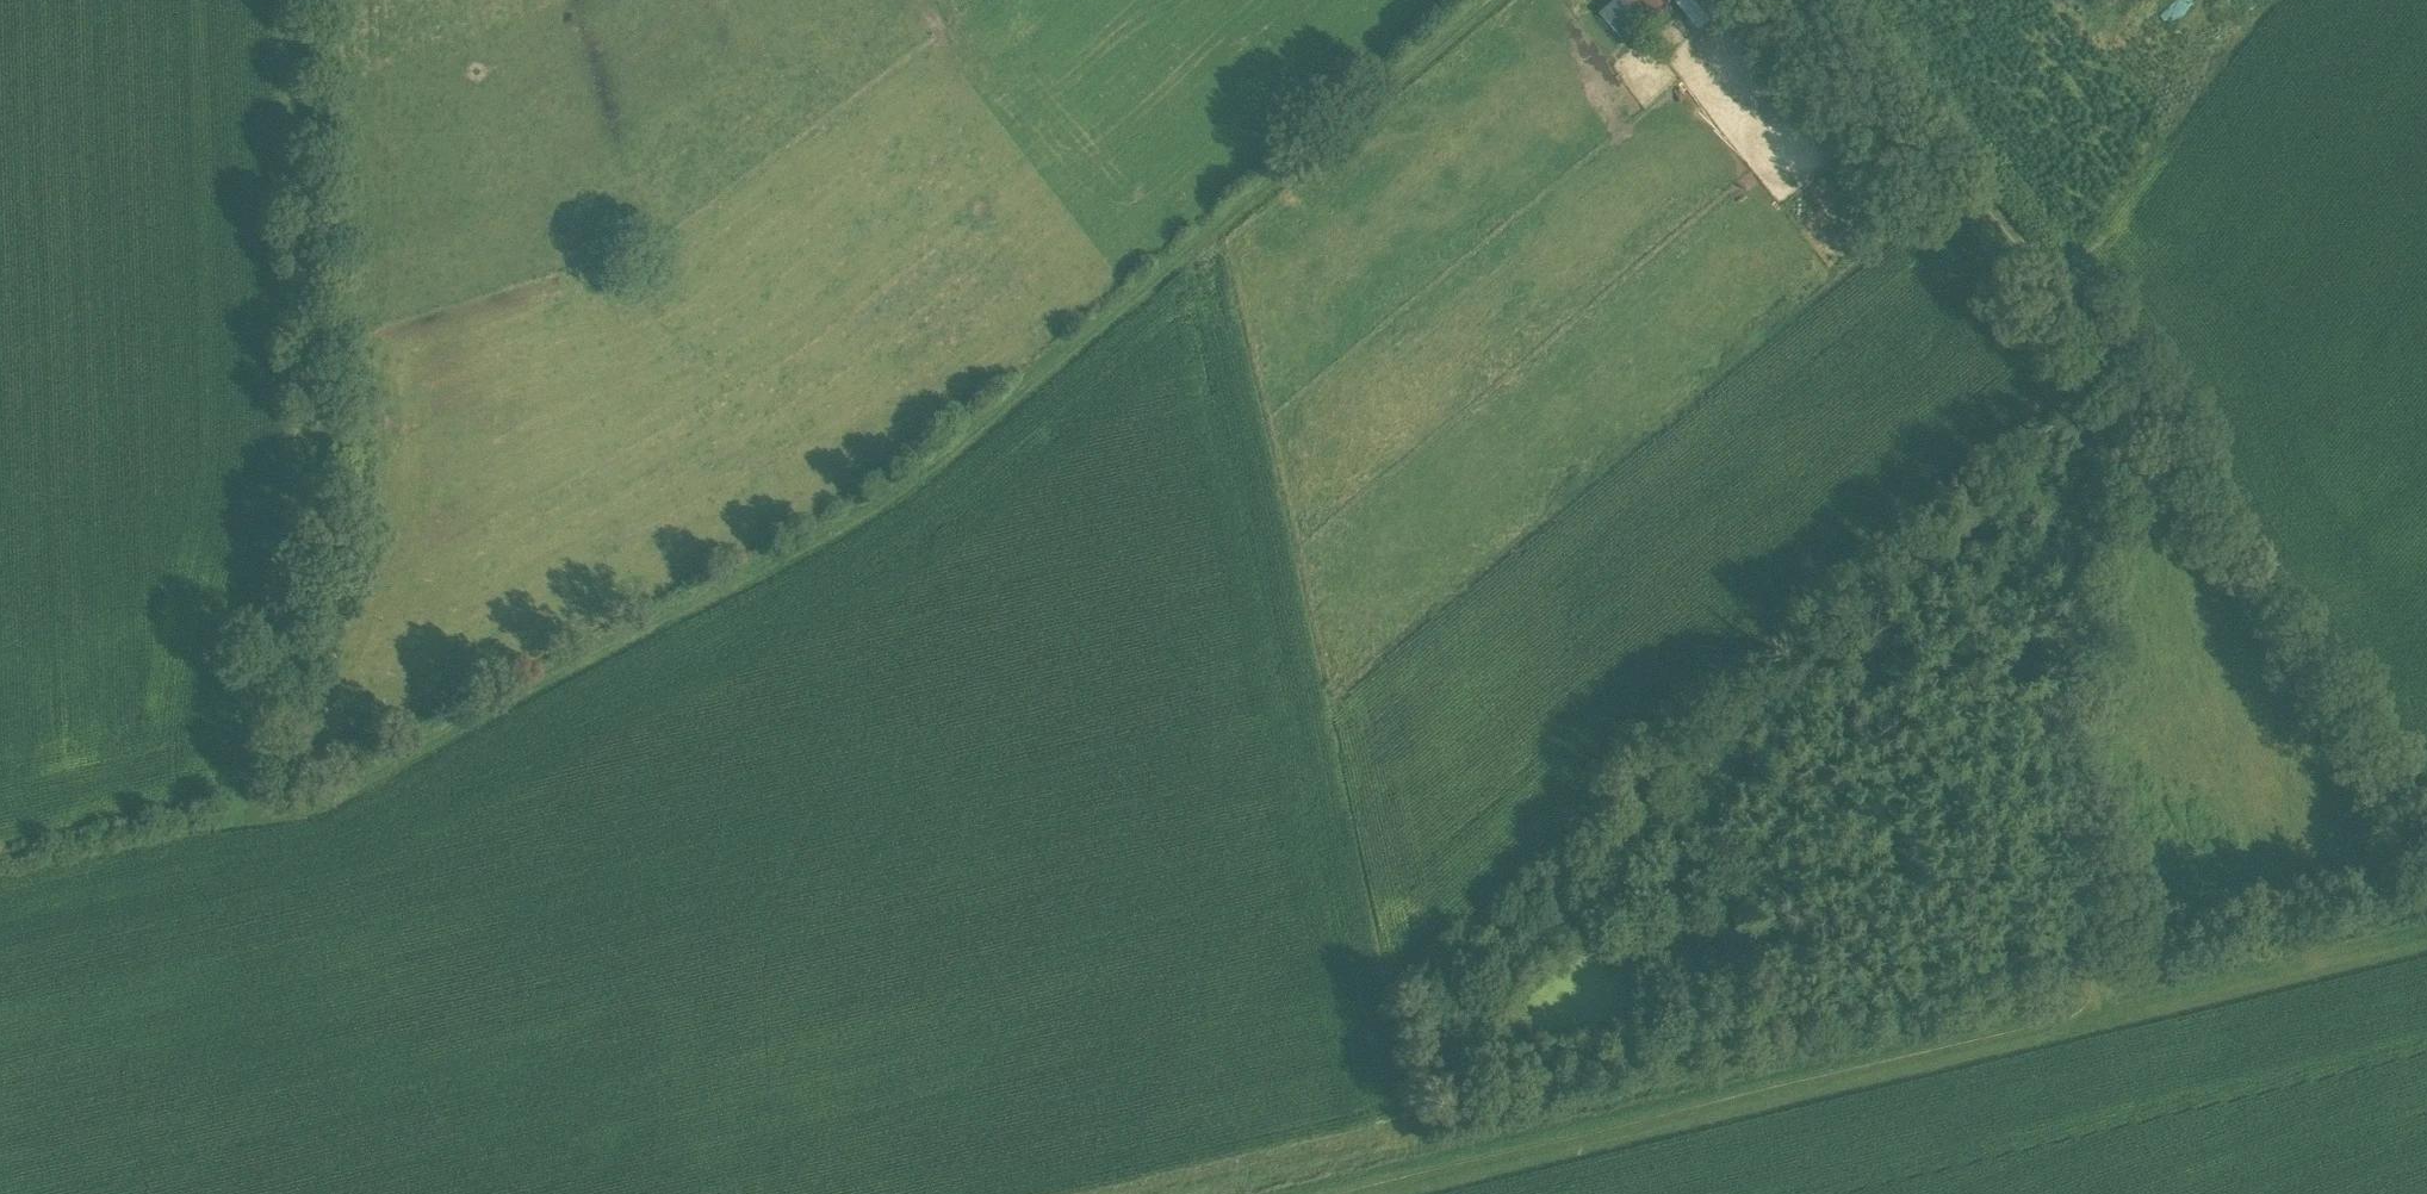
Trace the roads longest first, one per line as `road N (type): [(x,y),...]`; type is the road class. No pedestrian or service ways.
road 1 (track): [(311,0),(322,524),(253,812)]

